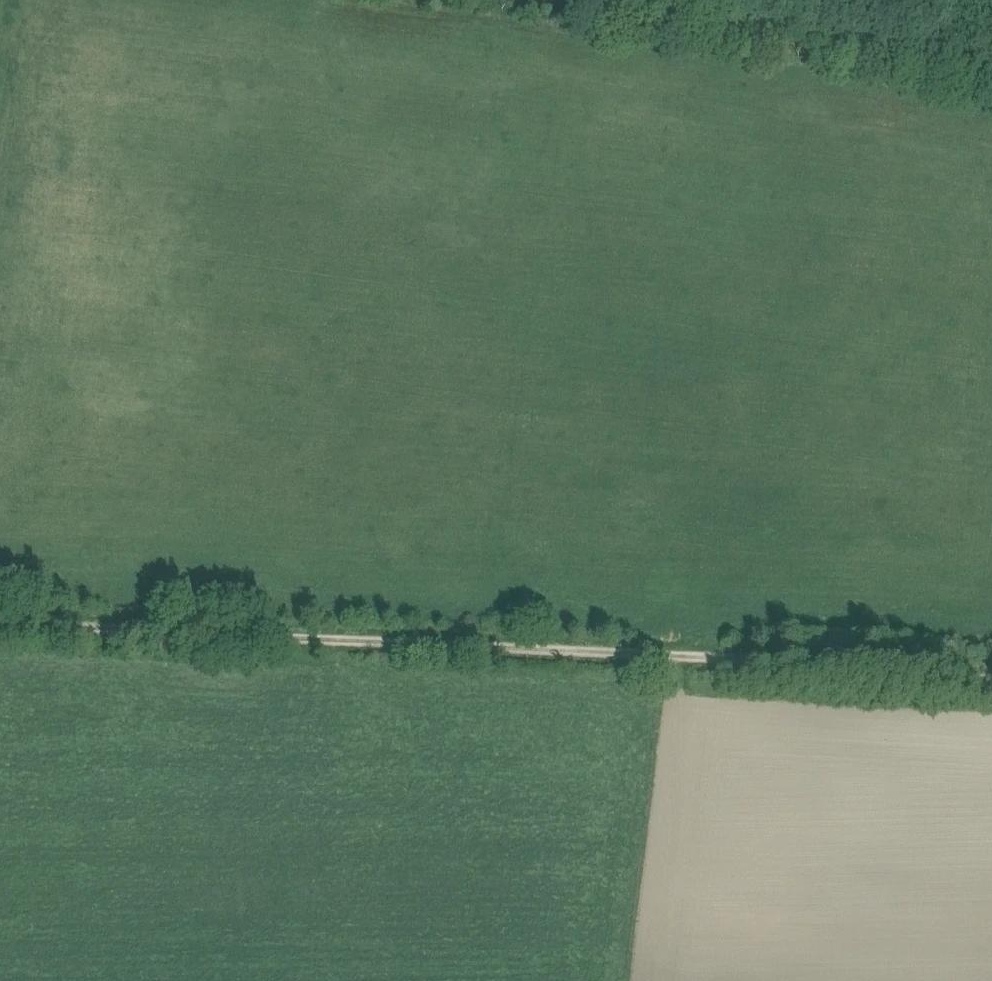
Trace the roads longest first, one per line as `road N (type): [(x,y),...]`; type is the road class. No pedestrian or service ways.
road 1 (track): [(0,622),(991,674)]
road 2 (track): [(578,0),(991,58)]

